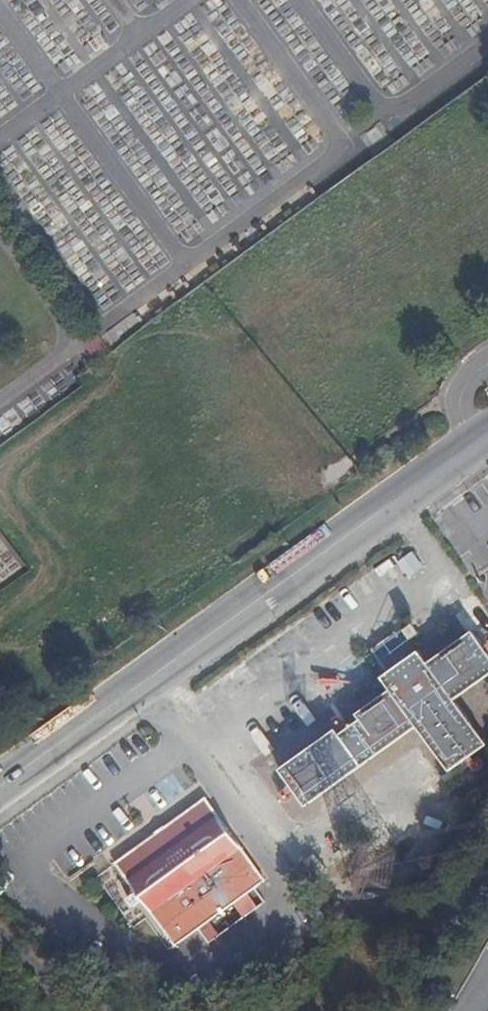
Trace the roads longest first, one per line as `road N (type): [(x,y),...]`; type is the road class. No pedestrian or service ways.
road 1 (unclassified): [(487,438),(0,794)]

